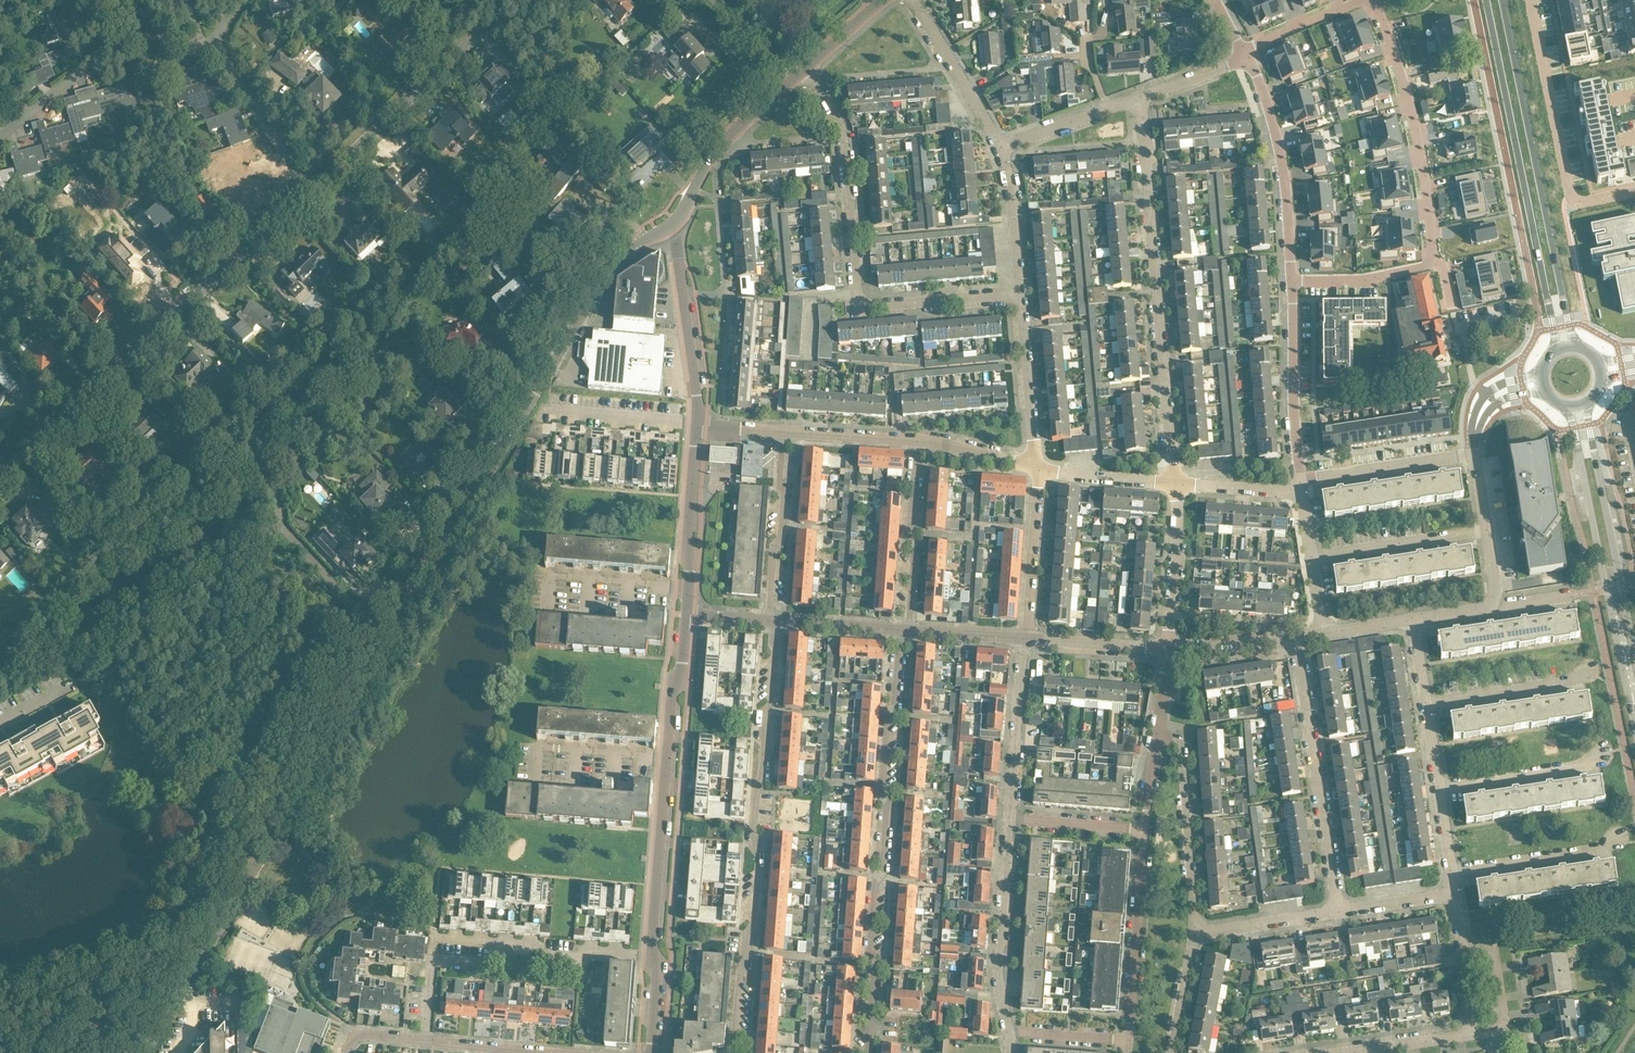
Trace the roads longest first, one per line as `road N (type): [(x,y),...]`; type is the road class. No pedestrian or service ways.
road 1 (residential): [(144,1052),(604,278),(635,244),(670,227)]
road 2 (residential): [(771,621),(773,704),(756,789),(753,842),(760,856),(735,1052)]
road 3 (residential): [(868,1052),(900,630)]
road 4 (residential): [(0,477),(309,193)]
road 5 (residential): [(1018,294),(873,306),(859,301),(840,129),(806,67)]
road 6 (residential): [(1177,484),(1139,98)]
road 7 (secondary): [(1486,0),(1557,349)]
road 8 (secondary): [(1576,345),(1503,0)]
road 9 (secondary): [(1568,409),(1634,723)]
road 10 (residential): [(309,193),(516,0)]
road 11 (residential): [(1431,264),(1424,181),(1403,87),(1377,12),(1363,0)]
road 12 (unclassified): [(1296,637),(1338,911)]
road 13 (residential): [(1634,192),(1580,203),(1570,196),(1530,0)]
road 14 (secondary): [(1634,651),(1587,406)]
road 15 (residential): [(657,962),(586,951),(539,954),(504,944),(497,966),(433,961)]
road 16 (residential): [(1292,280),(1279,148),(1245,56)]
road 17 (unclassified): [(1196,933),(1182,752),(1176,740),(1158,736)]
road 18 (unclassified): [(1128,1041),(1144,829)]
road 19 (residential): [(1005,1031),(996,974),(1009,820)]
road 20 (residential): [(657,962),(651,942),(667,758)]
road 21 (residential): [(1299,479),(1292,280)]
road 22 (unclassified): [(697,423),(670,227)]
road 23 (residential): [(909,631),(917,439)]
road 24 (residential): [(783,430),(771,621)]
road 25 (residential): [(1009,820),(1026,639)]
road 26 (residential): [(1299,479),(1474,453)]
road 27 (residential): [(1311,557),(1486,533)]
road 28 (residential): [(1037,469),(1018,294)]
road 29 (residential): [(309,193),(214,47)]
road 30 (residential): [(1451,871),(1596,849),(1618,838)]
road 31 (residential): [(1026,639),(1037,469)]
road 32 (residential): [(1000,147),(914,0)]
road 33 (residential): [(1425,702),(1571,680),(1590,669)]
road 34 (residential): [(1438,787),(1603,754)]
road 35 (residential): [(688,589),(697,423)]
road 36 (residential): [(0,137),(130,34)]
road 37 (residential): [(1177,484),(1168,648)]
road 38 (residential): [(697,423),(544,408)]
road 39 (residential): [(1018,294),(1000,147)]
road 40 (residential): [(667,758),(686,615)]
road 41 (residential): [(694,190),(720,146),(788,83)]
road 42 (unclassified): [(1196,933),(1338,911)]
road 43 (residential): [(1168,648),(1026,639)]
road 44 (residential): [(1431,264),(1370,280),(1292,280)]
road 45 (residential): [(1177,484),(1037,469)]
road 46 (residential): [(688,589),(551,576)]
road 47 (residential): [(1009,820),(1144,829)]
road 48 (residential): [(917,439),(783,430)]
road 49 (residential): [(667,758),(538,748)]
road 50 (residential): [(900,630),(771,621)]
road 51 (residential): [(1296,637),(1168,648)]
road 52 (residential): [(1359,0),(1245,56)]
road 53 (residential): [(1353,1052),(1477,1033)]
road 54 (residential): [(1301,491),(1177,484)]
road 55 (residential): [(1037,469),(917,439)]
road 56 (residential): [(1477,1033),(1502,1024),(1496,965),(1484,951),(1465,954)]
road 57 (residential): [(1128,1041),(1005,1031)]
road 58 (residential): [(1172,1052),(1196,933)]

